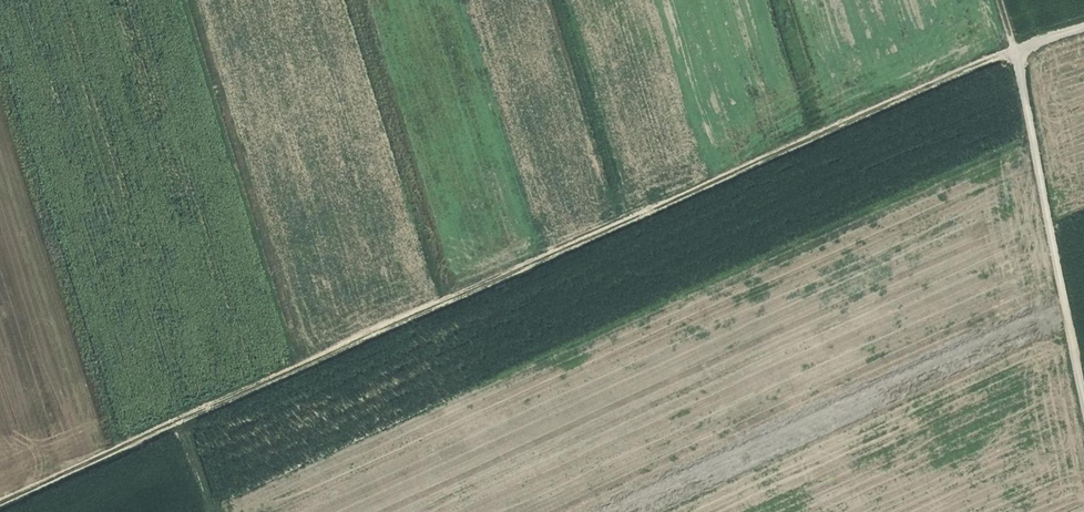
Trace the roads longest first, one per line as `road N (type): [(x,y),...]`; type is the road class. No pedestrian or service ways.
road 1 (track): [(0,502),(1018,43),(1083,22)]
road 2 (track): [(1083,382),(1005,0)]

